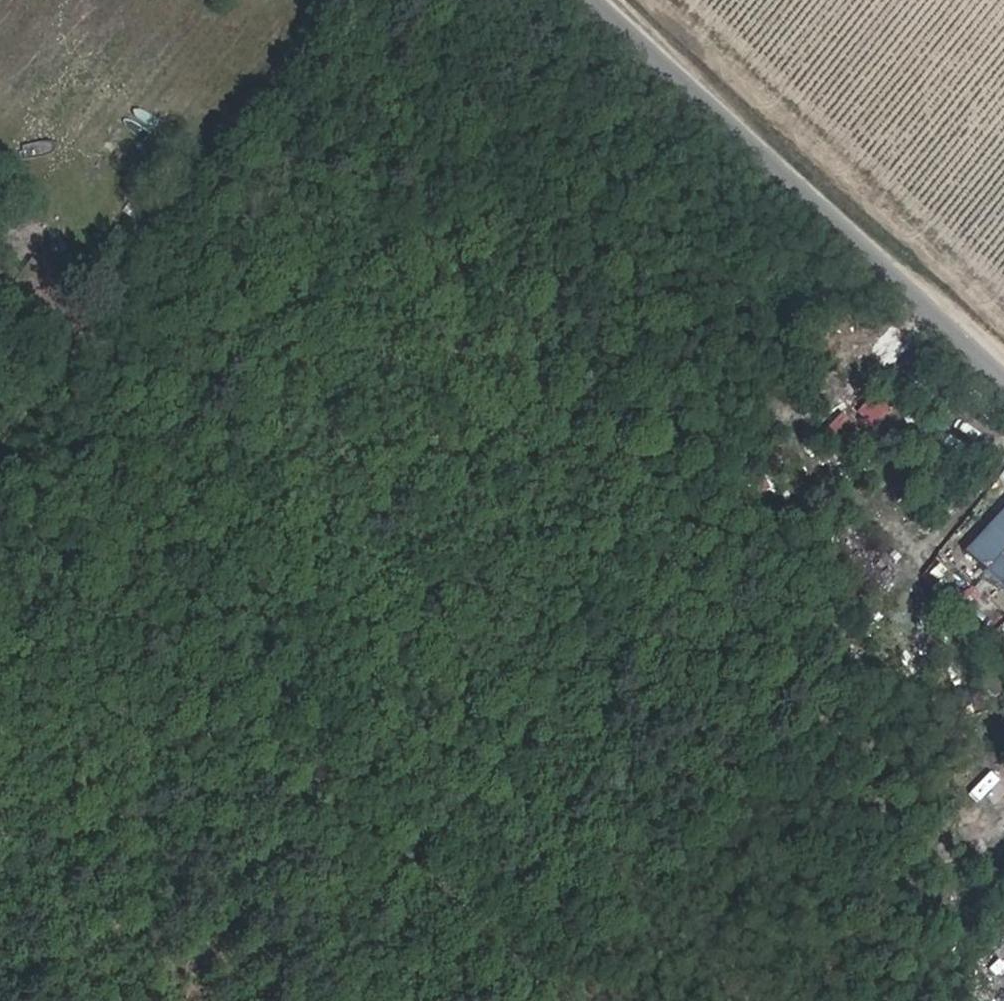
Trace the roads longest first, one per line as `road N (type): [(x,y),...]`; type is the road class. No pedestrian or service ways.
road 1 (unclassified): [(1003,389),(588,0)]
road 2 (track): [(1003,337),(637,0)]

